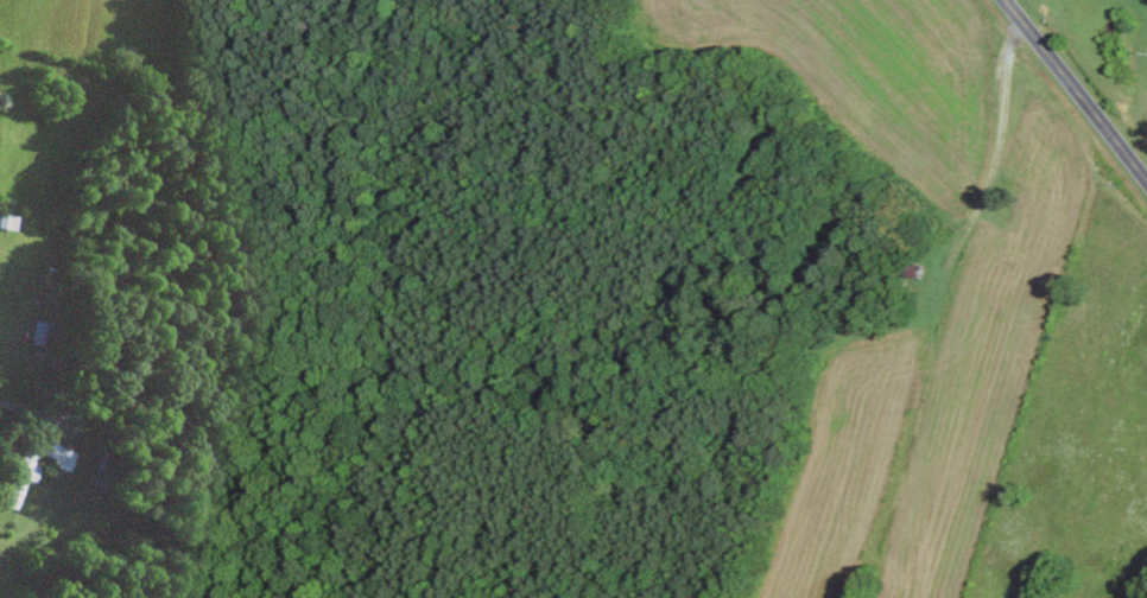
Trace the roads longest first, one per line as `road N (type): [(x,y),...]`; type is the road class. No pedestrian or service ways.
road 1 (residential): [(1005,0),(1146,179)]

